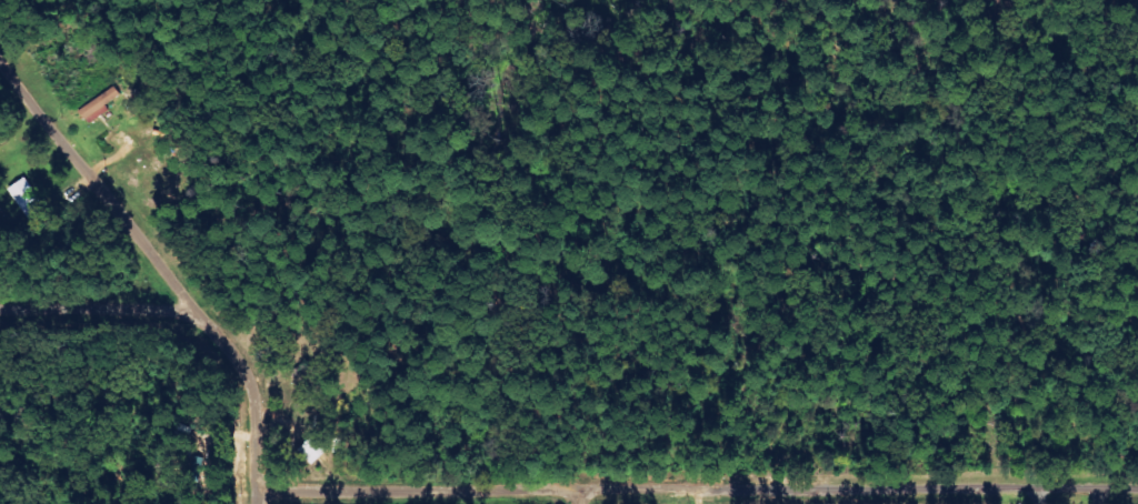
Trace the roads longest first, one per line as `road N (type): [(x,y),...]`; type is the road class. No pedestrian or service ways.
road 1 (residential): [(257,494),(1137,492)]
road 2 (residential): [(257,494),(254,387),(0,71)]
road 3 (residential): [(188,312),(0,311)]

